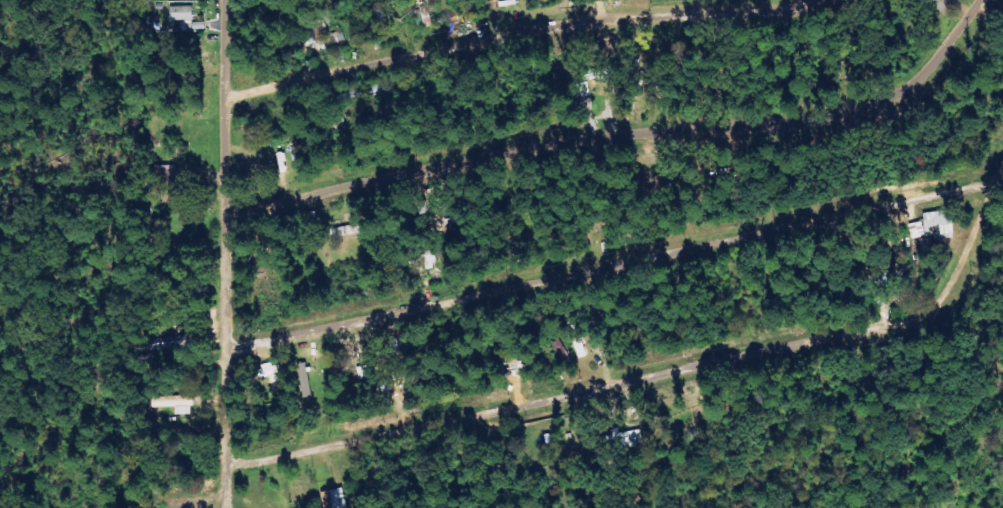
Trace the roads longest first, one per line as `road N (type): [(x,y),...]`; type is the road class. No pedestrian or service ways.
road 1 (residential): [(227,467),(909,322),(939,298),(1002,159)]
road 2 (residential): [(231,218),(562,135),(763,128),(852,115),(912,97),(990,0)]
road 3 (residential): [(229,345),(988,183)]
road 4 (residential): [(222,99),(602,15),(824,0)]
road 5 (residential): [(227,467),(231,218),(221,0)]

